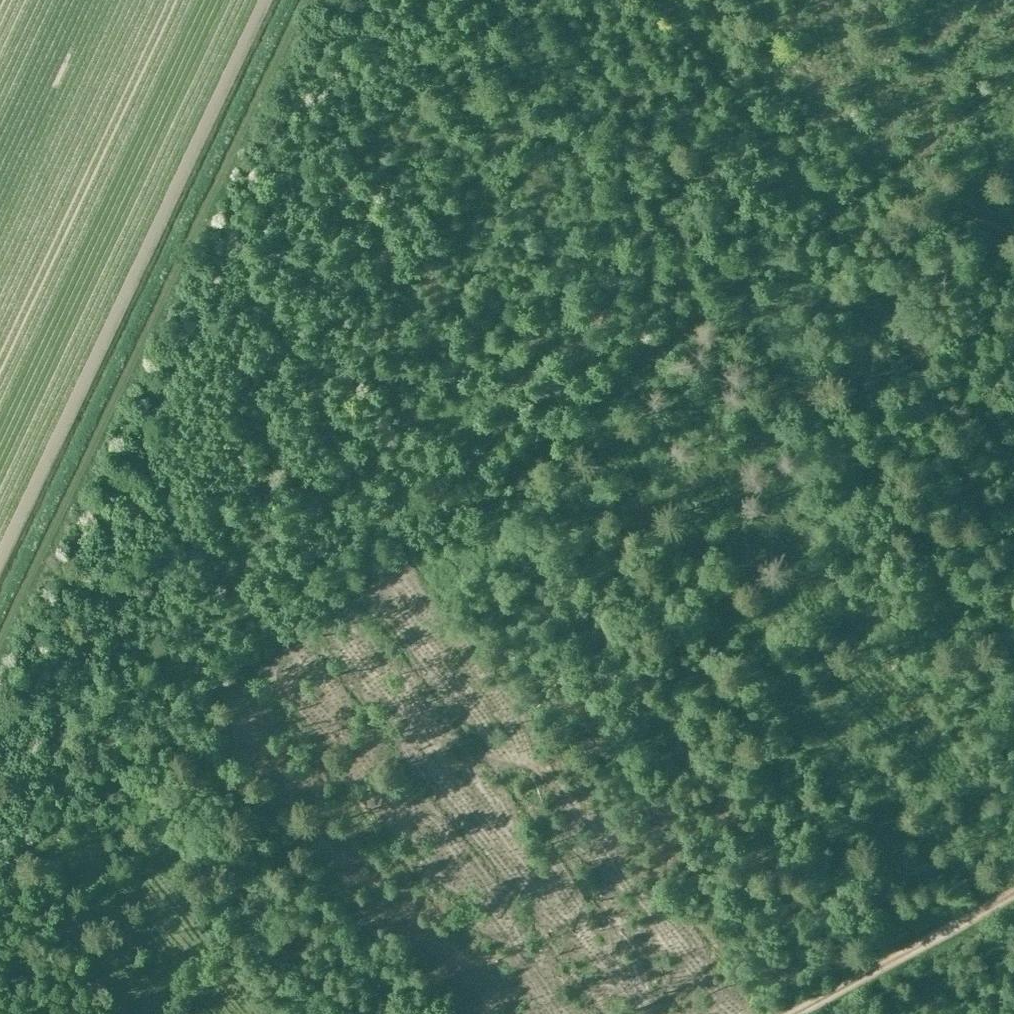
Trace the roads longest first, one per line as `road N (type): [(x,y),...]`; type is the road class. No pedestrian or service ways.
road 1 (track): [(0,630),(300,0)]
road 2 (track): [(791,1013),(1013,894)]

